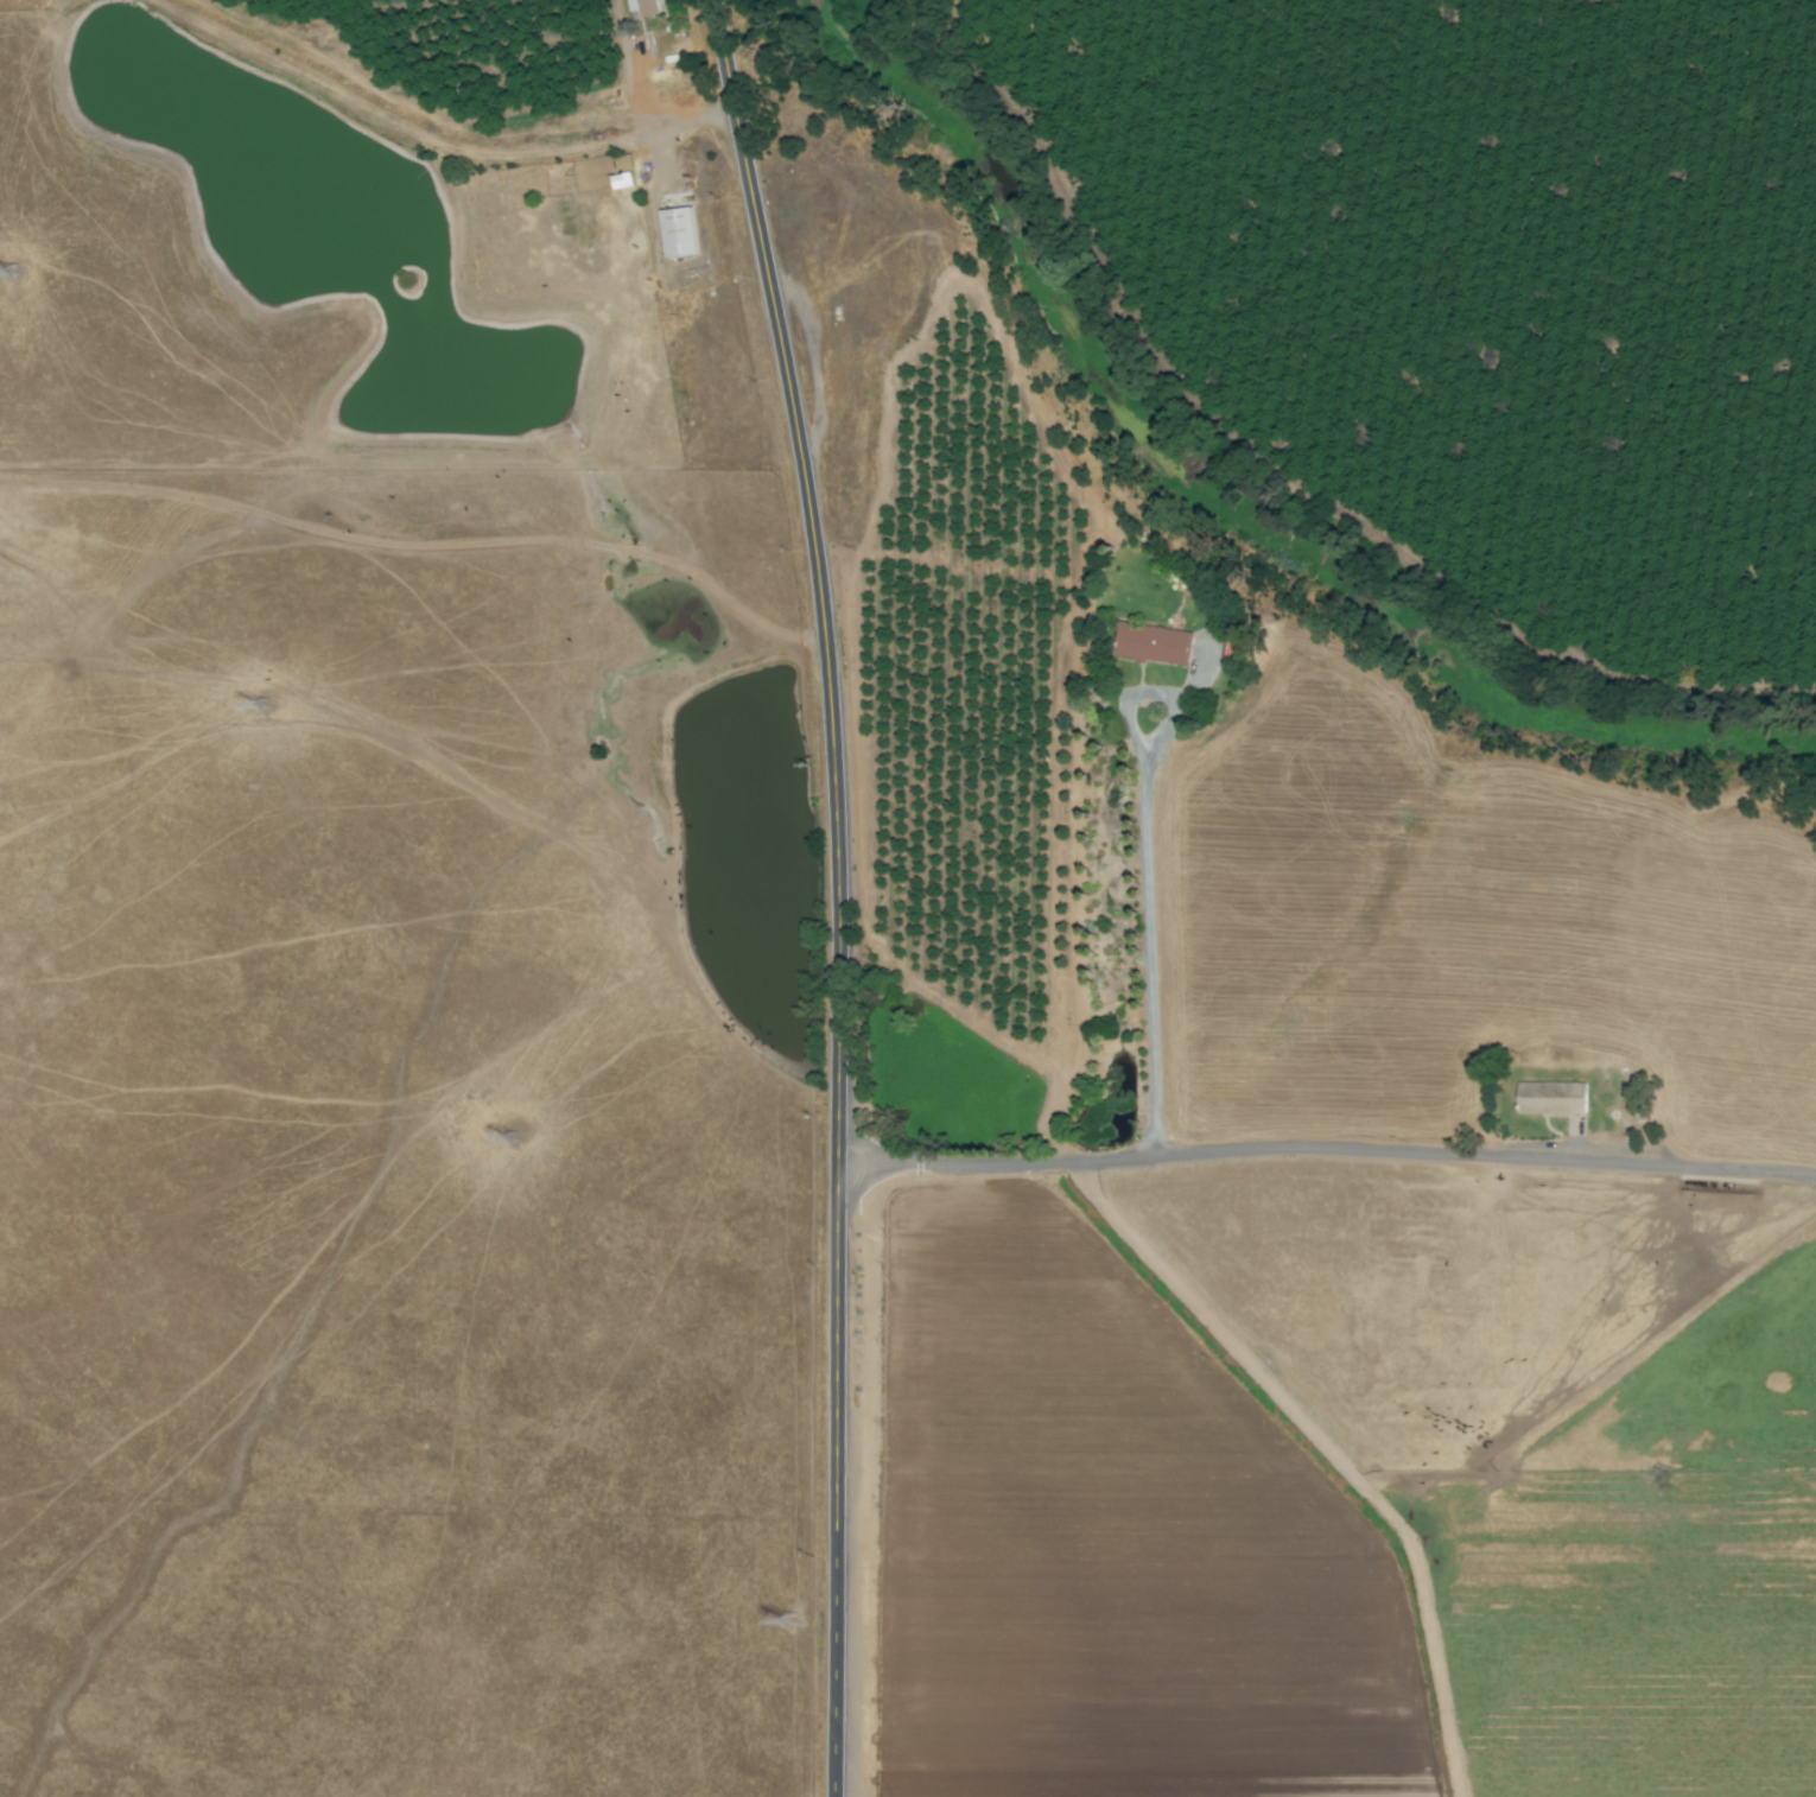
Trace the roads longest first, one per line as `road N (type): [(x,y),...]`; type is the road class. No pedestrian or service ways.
road 1 (residential): [(711,0),(807,507),(824,639),(837,882),(833,1796)]
road 2 (residential): [(836,1160),(1085,1166),(1294,1150),(1815,1177)]

